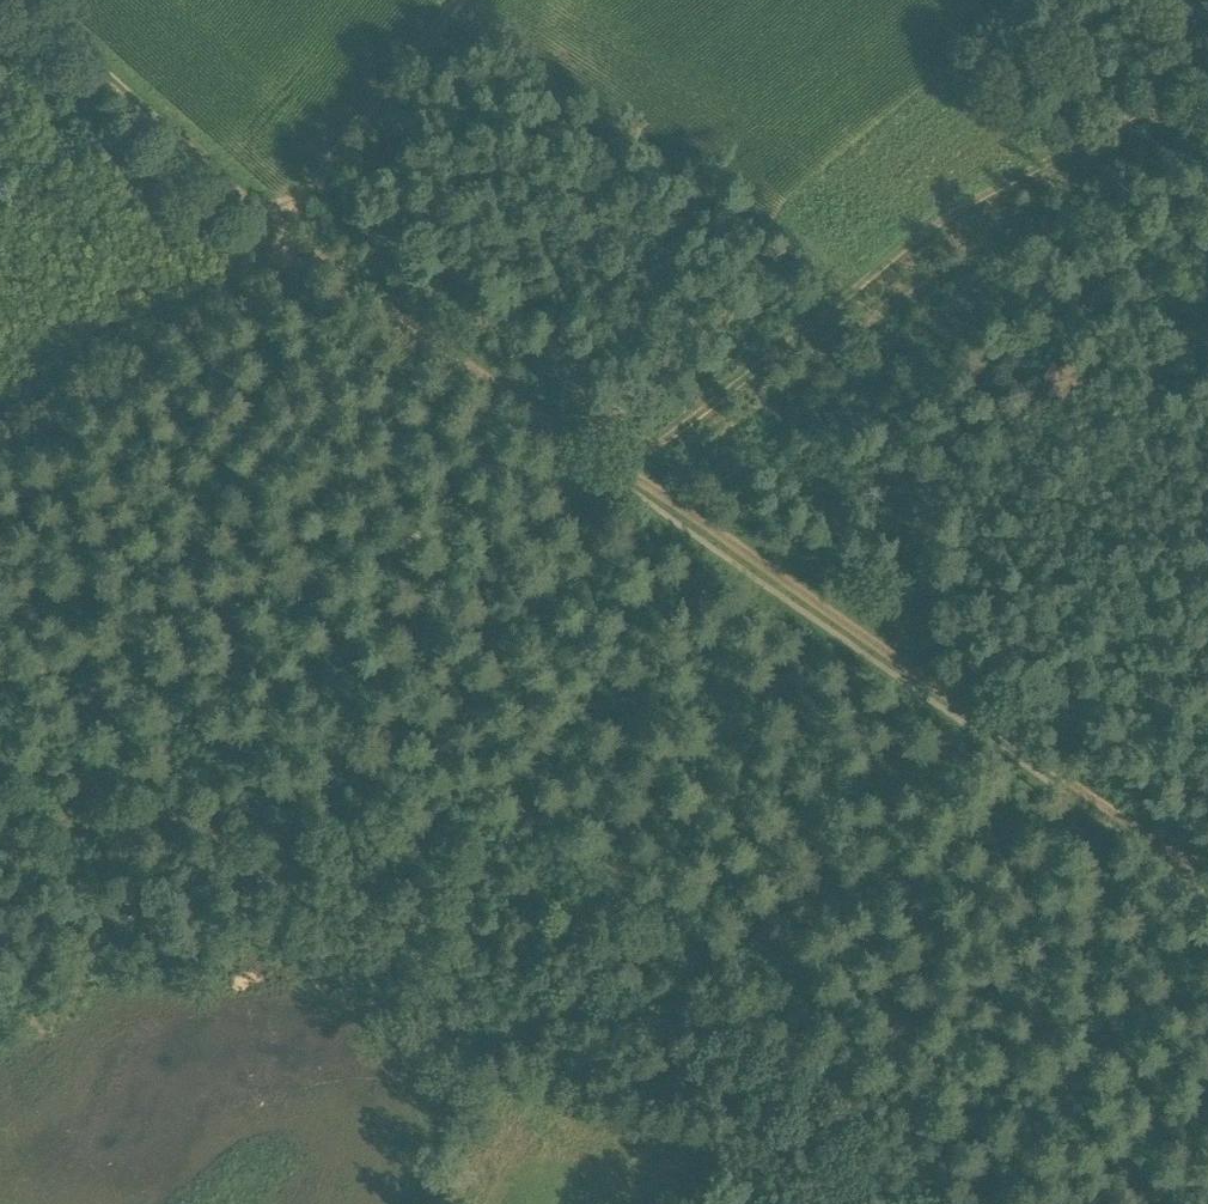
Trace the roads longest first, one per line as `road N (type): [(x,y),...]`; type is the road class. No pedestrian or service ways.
road 1 (track): [(1207,19),(618,468)]
road 2 (track): [(618,468),(1188,863)]
road 3 (track): [(282,223),(618,468)]
road 4 (track): [(0,422),(255,274),(274,253),(282,223)]
road 5 (track): [(30,0),(282,223)]
road 6 (track): [(282,223),(464,0)]
road 7 (track): [(1112,99),(1207,188)]

